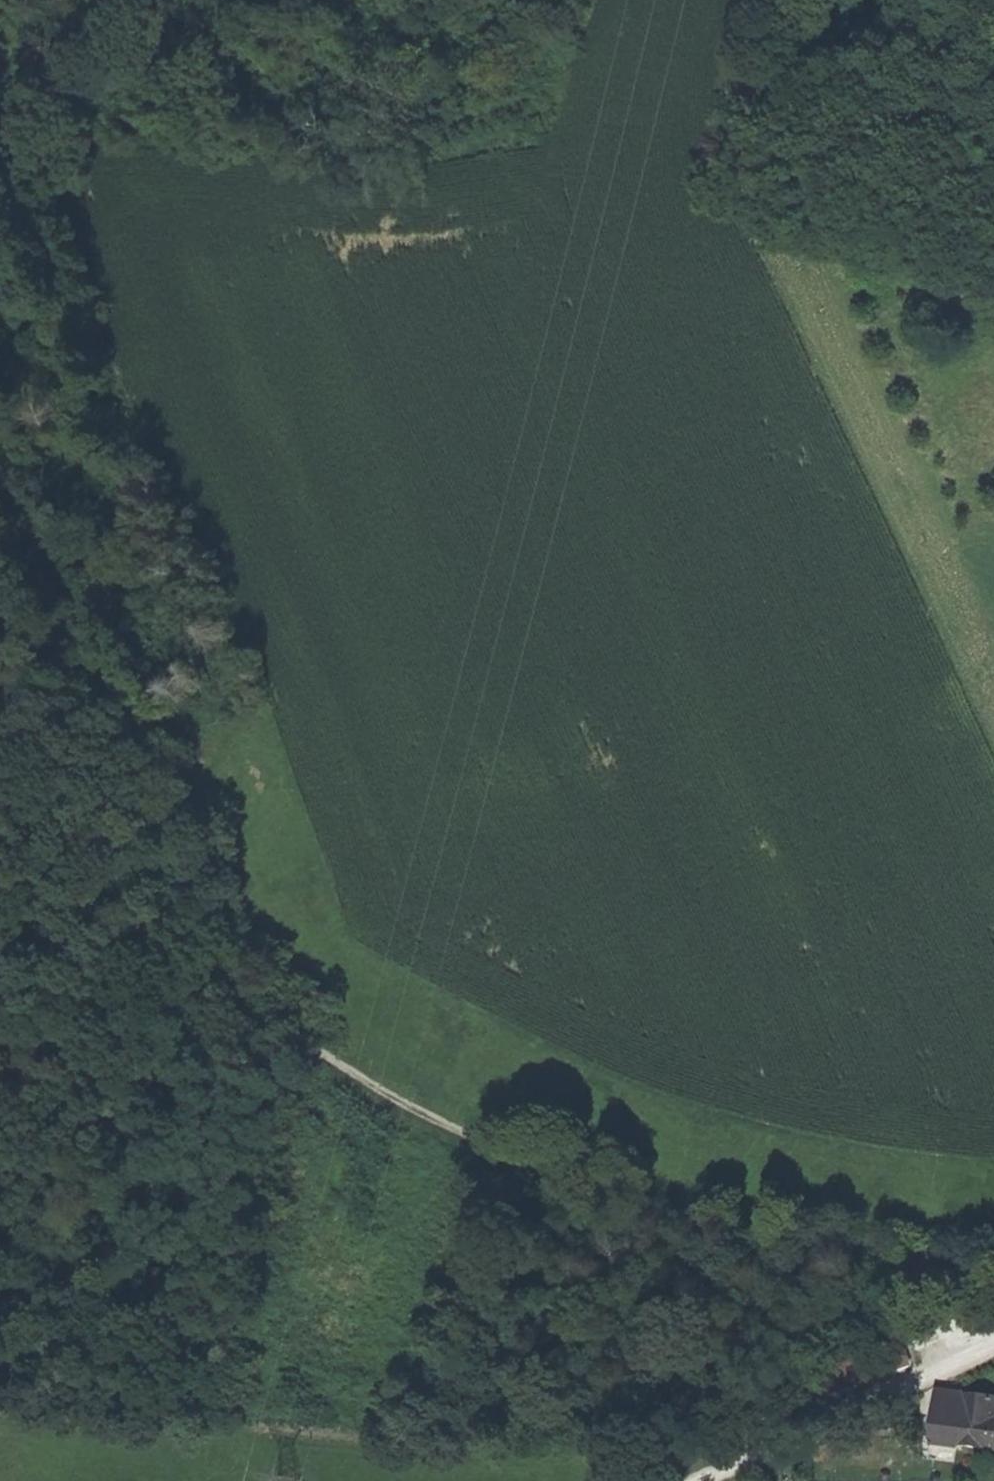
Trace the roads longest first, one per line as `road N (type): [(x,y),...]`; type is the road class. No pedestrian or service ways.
road 1 (track): [(993,1255),(848,1246),(727,1218),(593,1181),(364,1085),(252,1017),(141,914),(0,806)]
road 2 (track): [(993,1348),(707,1480)]

